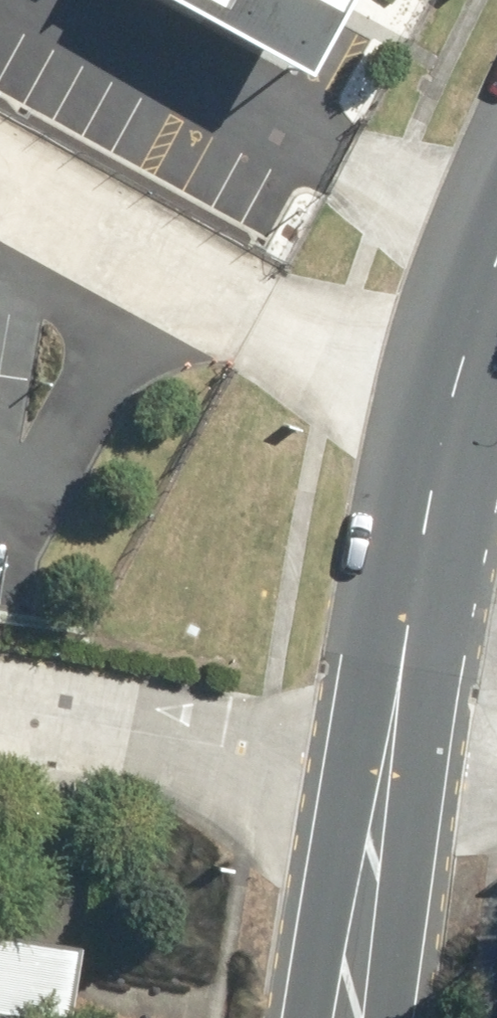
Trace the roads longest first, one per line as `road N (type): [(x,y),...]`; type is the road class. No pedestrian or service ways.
road 1 (tertiary): [(307,1017),(348,770),(446,395)]
road 2 (tertiary): [(446,395),(422,776),(388,1017)]
road 3 (tertiary): [(446,395),(496,255)]

